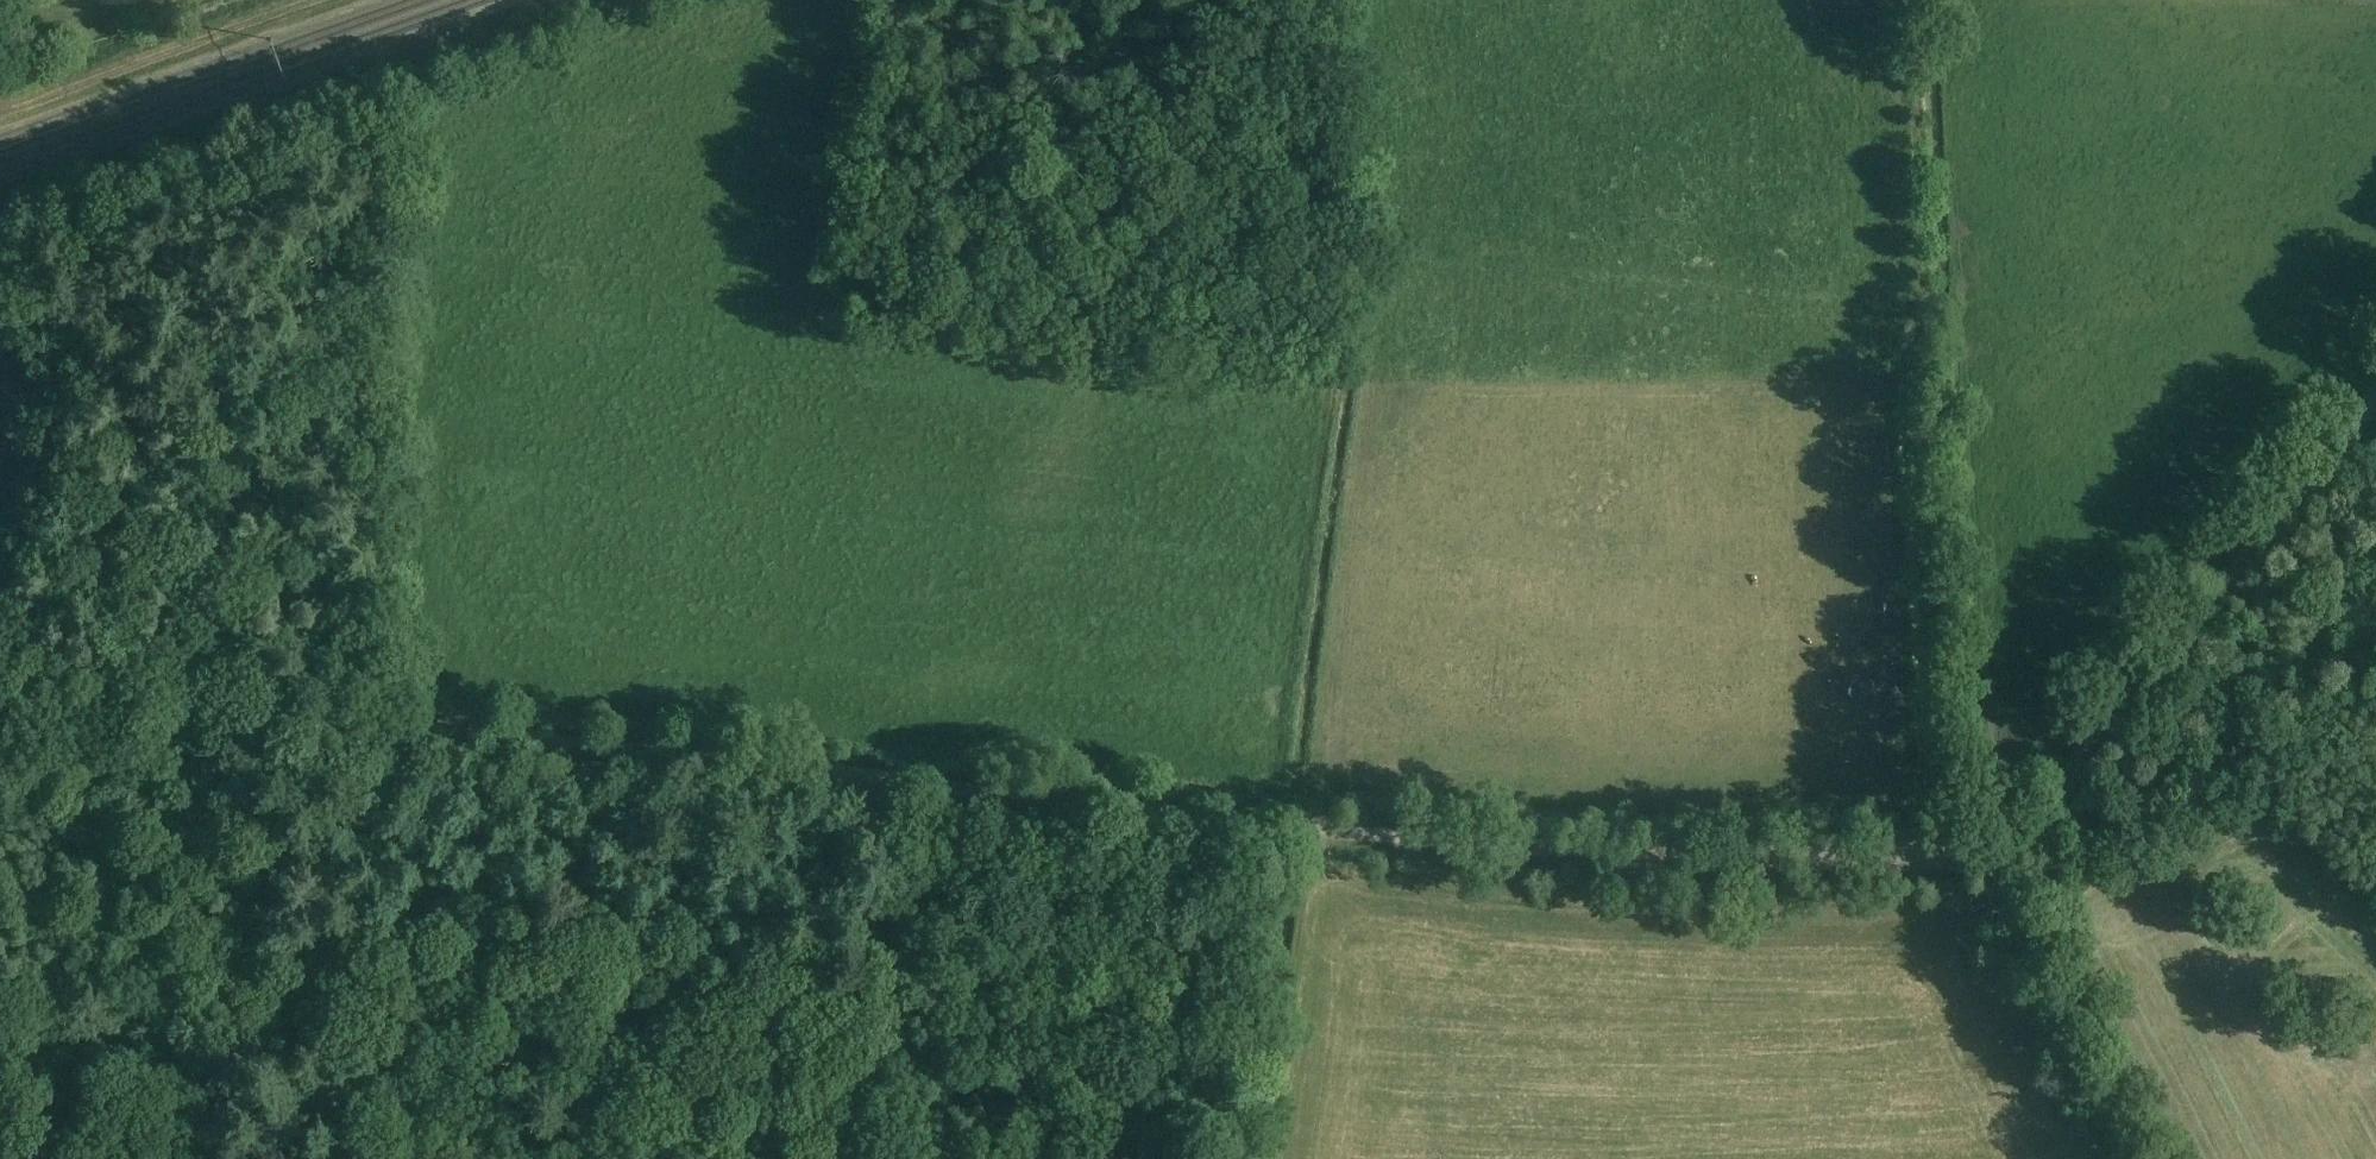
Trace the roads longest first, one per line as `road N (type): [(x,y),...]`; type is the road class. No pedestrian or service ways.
road 1 (track): [(0,682),(1291,822)]
road 2 (track): [(1291,822),(1644,852),(1919,854),(1975,845)]
road 3 (track): [(1975,845),(2036,808),(2375,402)]
road 4 (track): [(2125,1158),(1975,845)]

